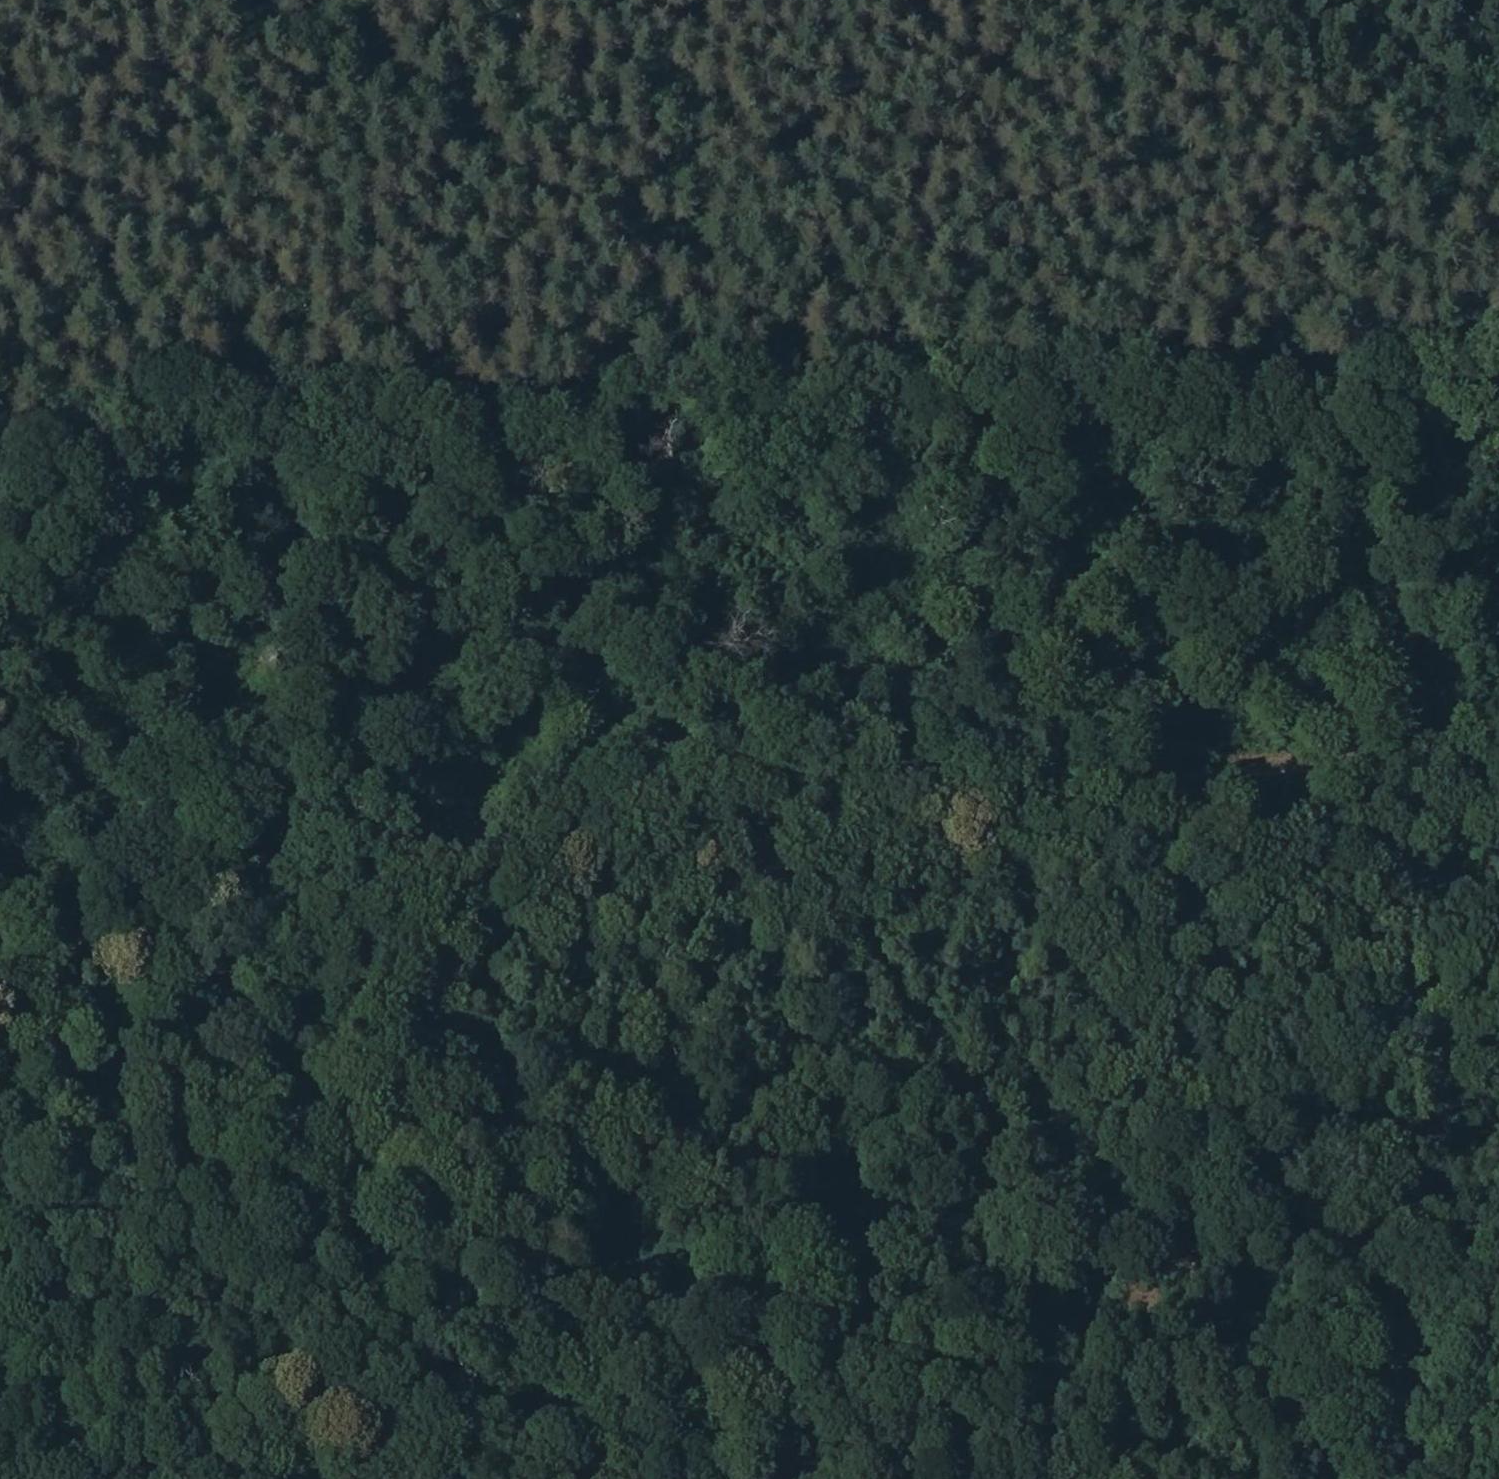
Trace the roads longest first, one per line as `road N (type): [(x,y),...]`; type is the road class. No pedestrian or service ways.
road 1 (track): [(0,961),(77,930),(596,802),(731,822),(1175,767),(1289,765),(1498,742)]
road 2 (track): [(1498,220),(1328,354)]

